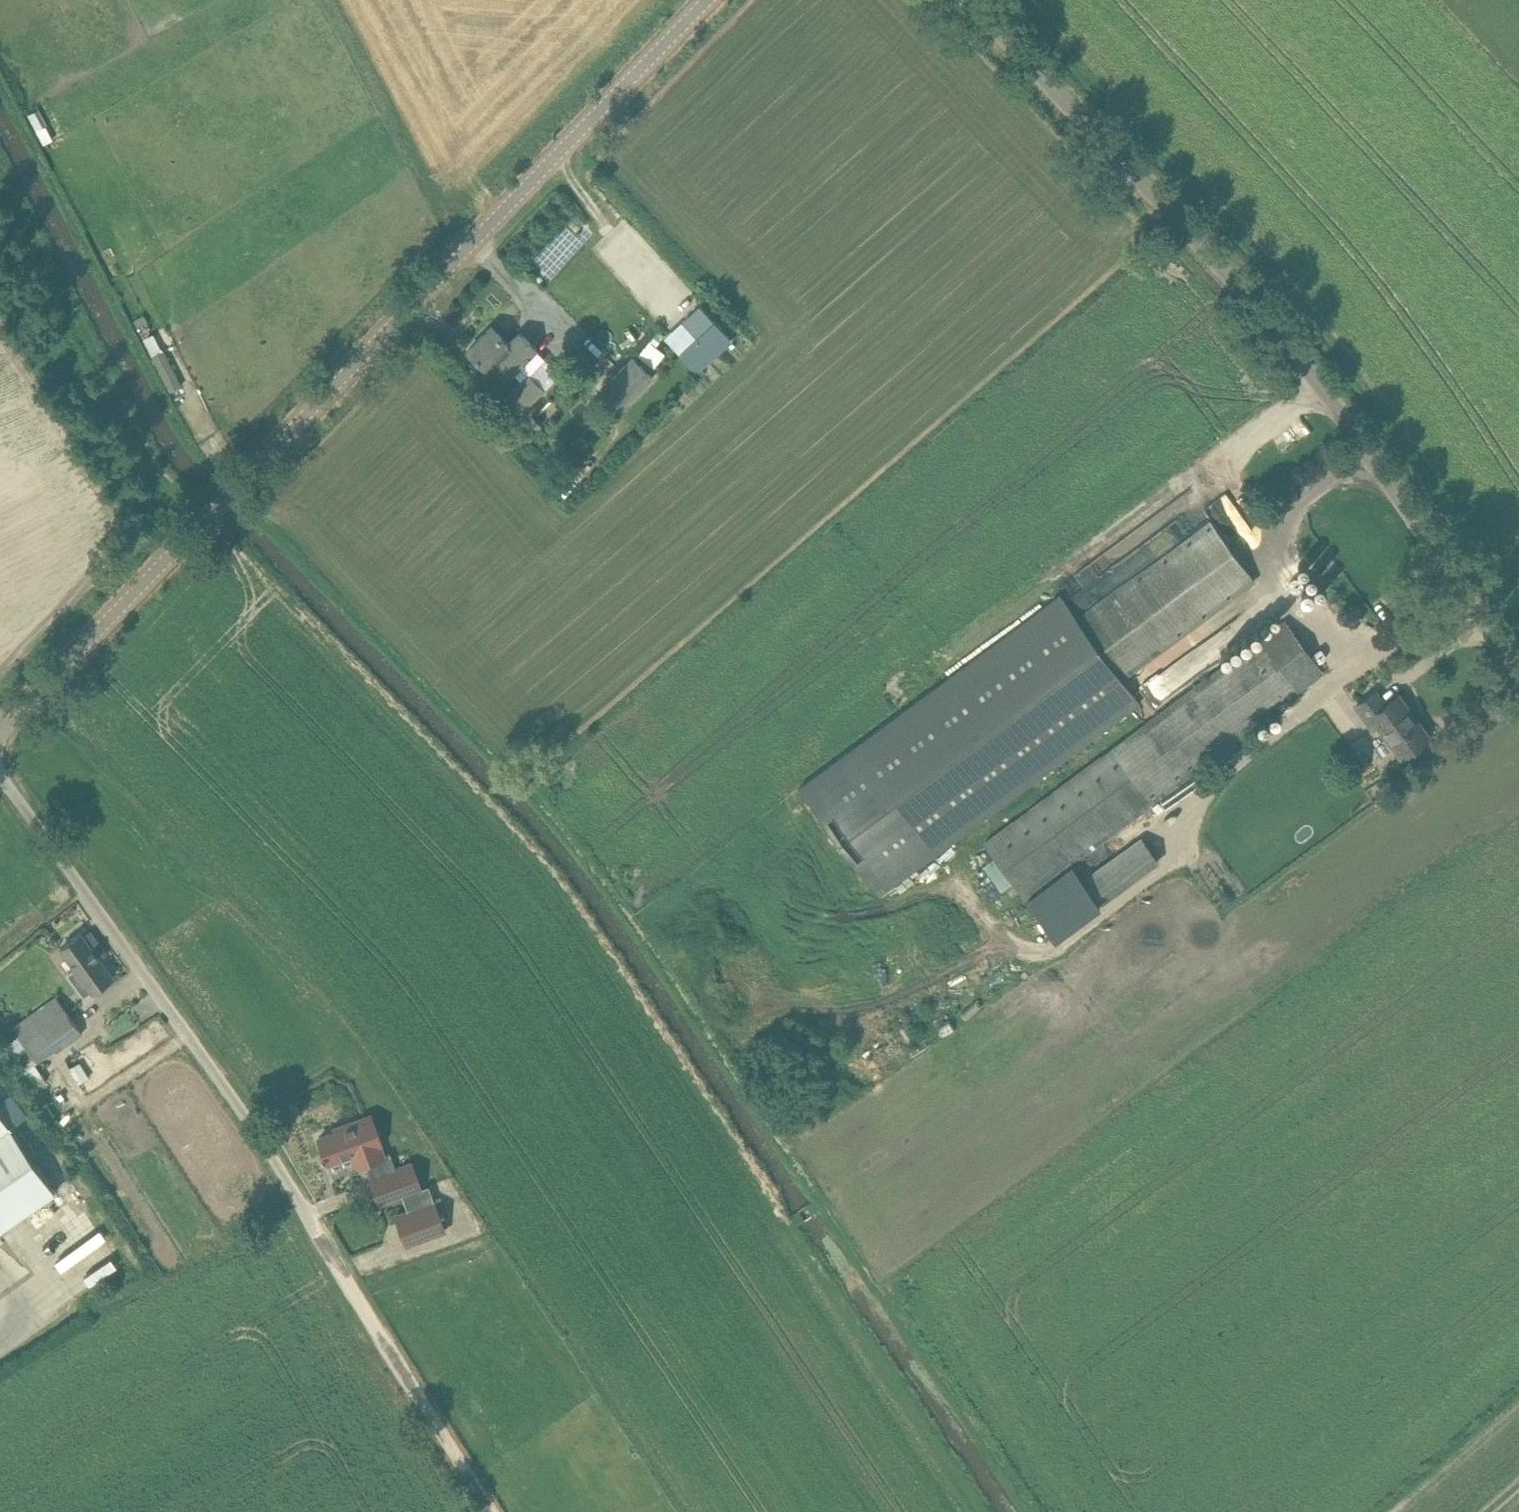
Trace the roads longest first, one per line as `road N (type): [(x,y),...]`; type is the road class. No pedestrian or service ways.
road 1 (unclassified): [(0,730),(699,0)]
road 2 (unclassified): [(490,1511),(181,1023),(0,782)]
road 3 (unclassified): [(1518,656),(1312,370),(972,0)]
road 4 (track): [(0,71),(166,394),(230,490)]

